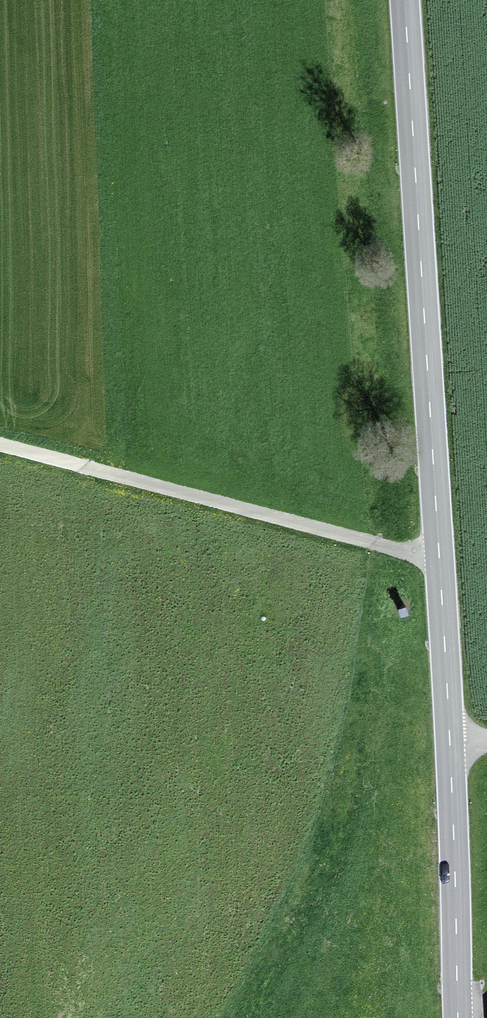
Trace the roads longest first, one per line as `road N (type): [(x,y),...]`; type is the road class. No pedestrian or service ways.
road 1 (tertiary): [(461,1017),(404,0)]
road 2 (track): [(366,542),(305,828),(206,1017)]
road 3 (track): [(439,573),(366,542),(0,449)]

